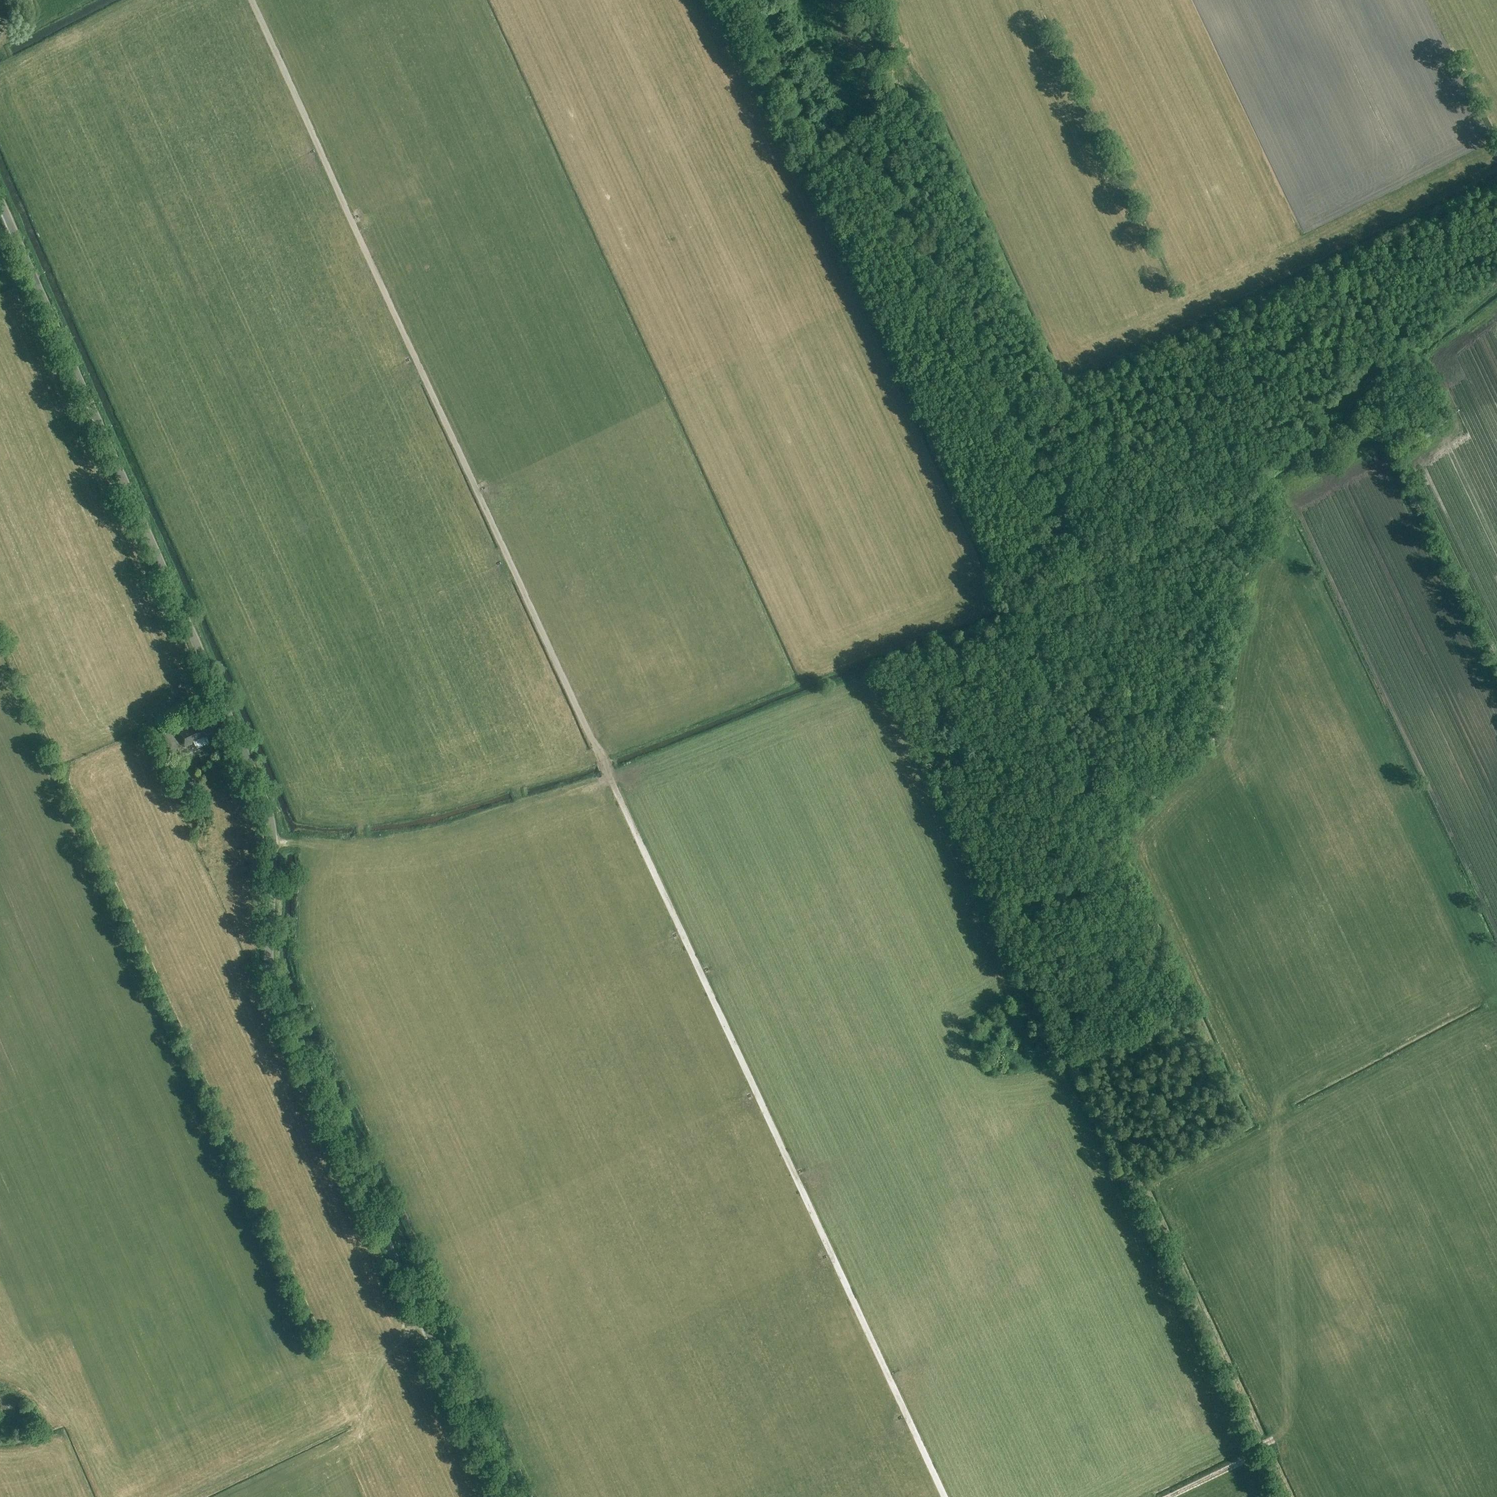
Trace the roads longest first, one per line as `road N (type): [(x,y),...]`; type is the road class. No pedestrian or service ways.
road 1 (unclassified): [(503,1496),(275,992),(272,836),(263,796),(0,200)]
road 2 (track): [(1286,1496),(1141,1184),(1182,1137),(1023,759),(1024,665),(1080,636),(1087,616),(1078,553),(1007,406)]
road 3 (track): [(749,0),(829,150),(853,153),(881,143),(1007,406)]
road 4 (track): [(1270,463),(1370,374),(1496,282)]

